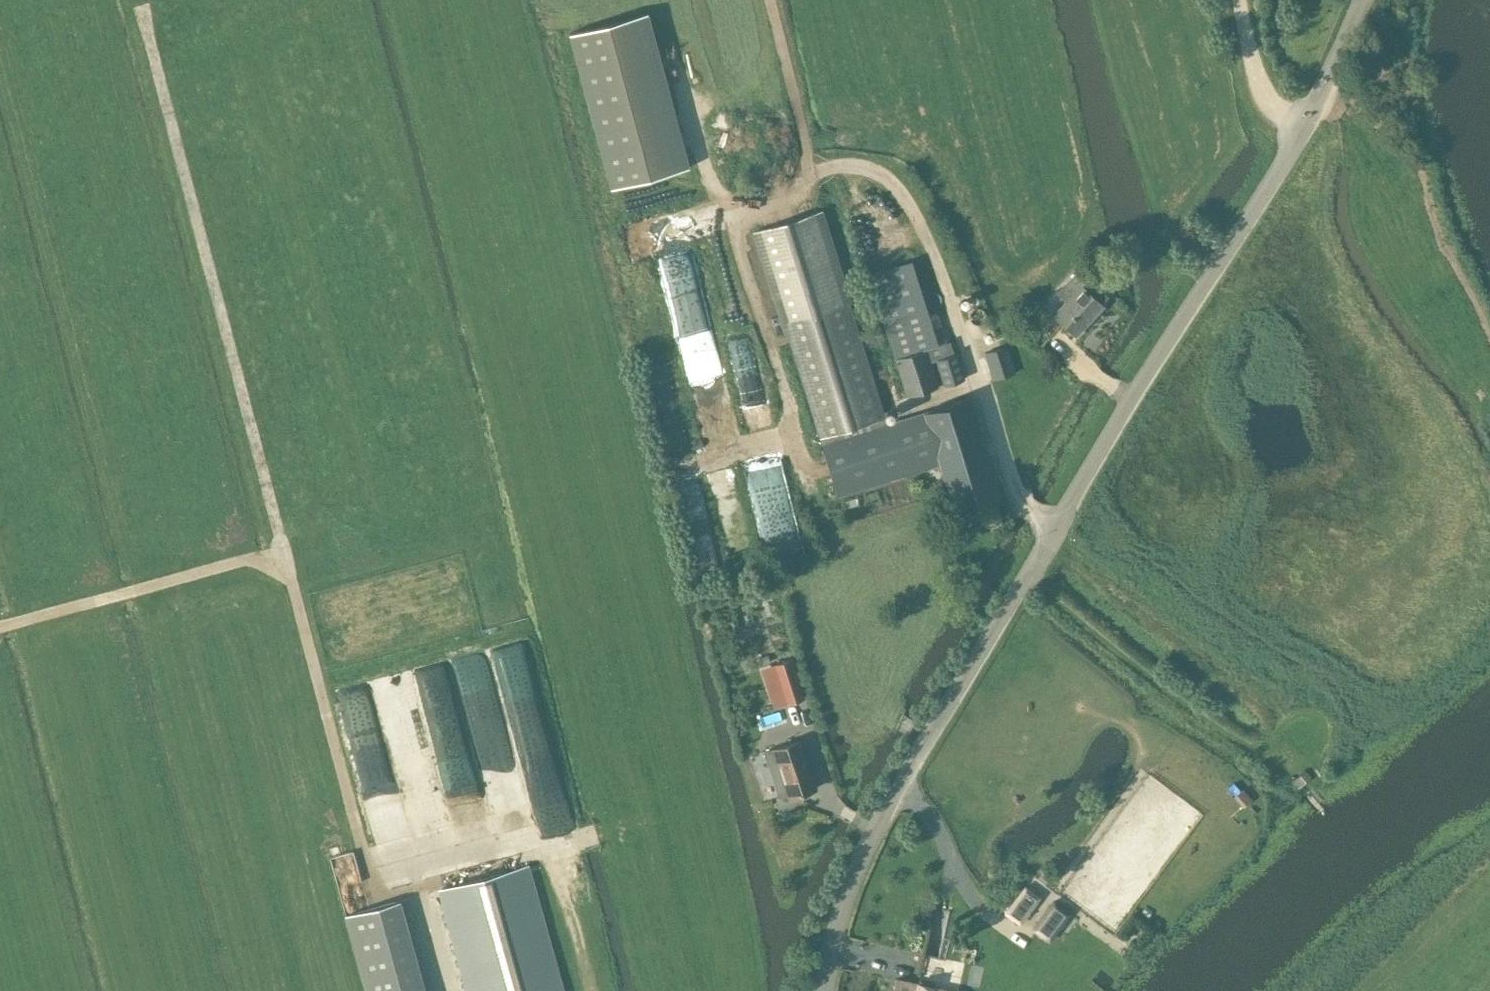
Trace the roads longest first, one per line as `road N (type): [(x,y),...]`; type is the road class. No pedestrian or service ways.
road 1 (unclassified): [(823,990),(848,888),(889,802),(1319,101),(1360,0)]
road 2 (track): [(810,174),(767,0)]
road 3 (track): [(1361,990),(1489,871)]

